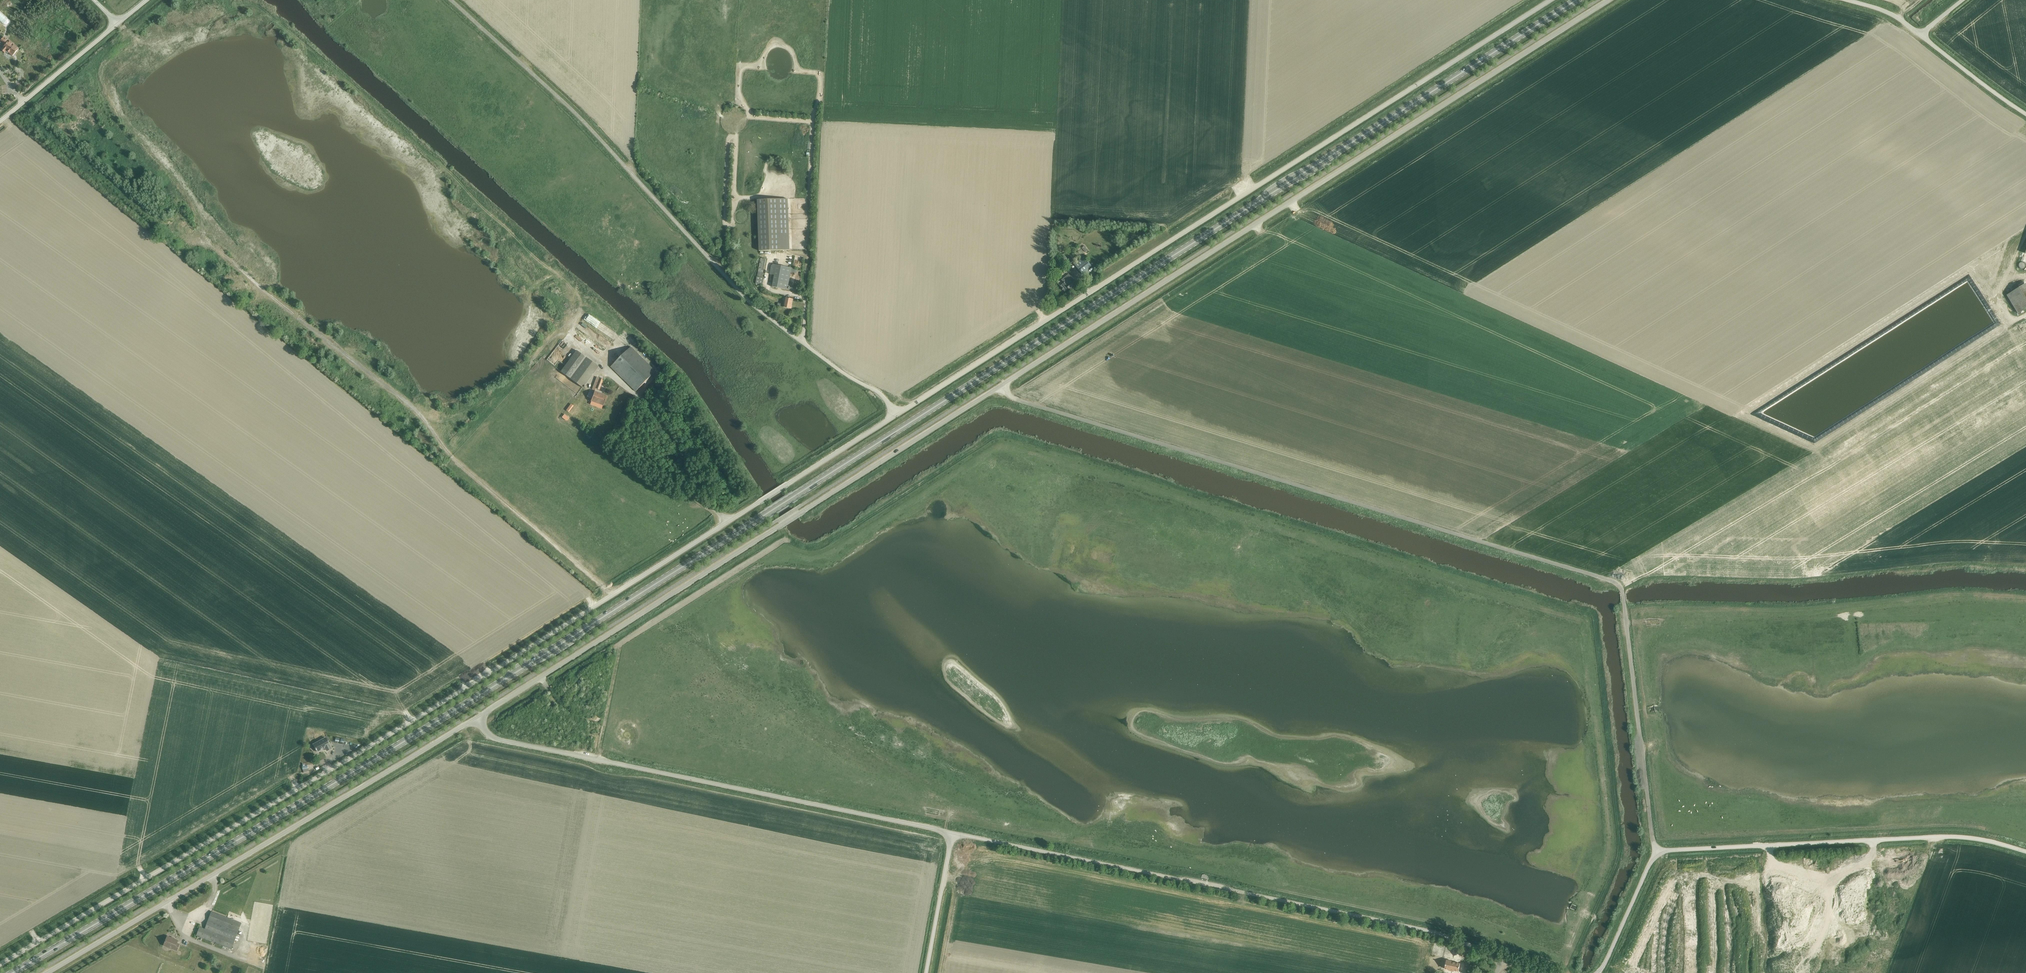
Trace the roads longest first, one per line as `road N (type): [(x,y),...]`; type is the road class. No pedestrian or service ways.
road 1 (primary): [(12,972),(438,721),(1577,0)]
road 2 (unclassified): [(0,964),(460,691),(897,415)]
road 3 (unclassified): [(1002,385),(1016,399),(1618,584),(1659,854)]
road 4 (unclassified): [(897,415),(1551,0)]
road 5 (unclassified): [(1002,385),(1608,0)]
road 6 (track): [(426,423),(464,414),(508,385),(564,329),(575,310),(569,294),(351,85),(262,11),(241,5)]
road 7 (unclassified): [(476,718),(1002,385)]
road 8 (unclassified): [(897,415),(879,393),(744,297),(569,107),(451,0)]
road 9 (unclassified): [(1544,972),(1423,930),(952,833)]
road 10 (unclassified): [(476,718),(46,972)]
road 11 (unclassified): [(952,833),(499,740),(476,718)]
road 12 (unclassified): [(1659,854),(1944,837),(2025,852)]
road 13 (unclassified): [(0,121),(118,23)]
road 14 (unclassified): [(926,972),(952,833)]
road 15 (unclassified): [(1597,972),(1659,854)]
road 16 (unclassified): [(2025,115),(1920,34)]

